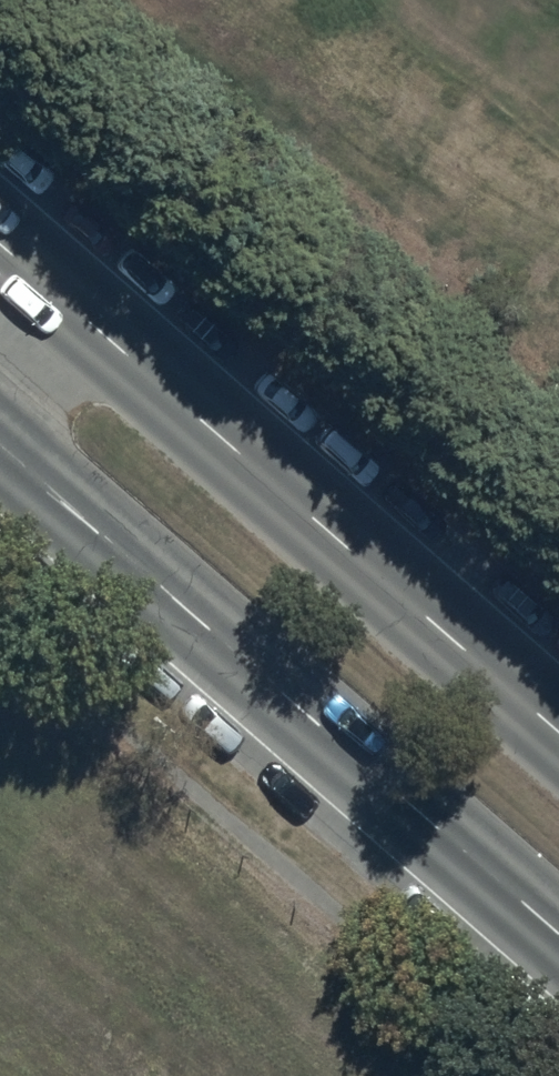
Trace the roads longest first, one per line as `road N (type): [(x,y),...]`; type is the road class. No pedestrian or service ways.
road 1 (primary): [(558,938),(0,451)]
road 2 (primary): [(61,299),(558,733)]

